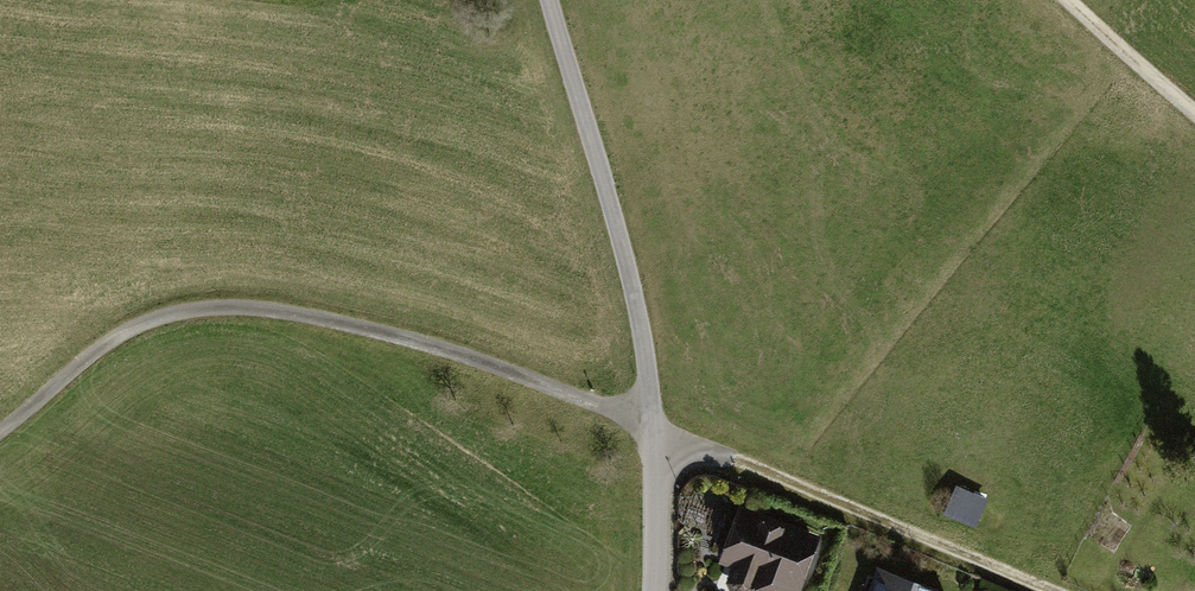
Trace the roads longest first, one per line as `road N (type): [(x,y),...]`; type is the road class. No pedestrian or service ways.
road 1 (track): [(656,425),(347,315),(182,303),(92,348),(0,435)]
road 2 (residential): [(553,0),(641,336),(656,425),(654,590)]
road 3 (track): [(1047,590),(703,452),(656,441)]
road 4 (track): [(1194,115),(1065,0)]

